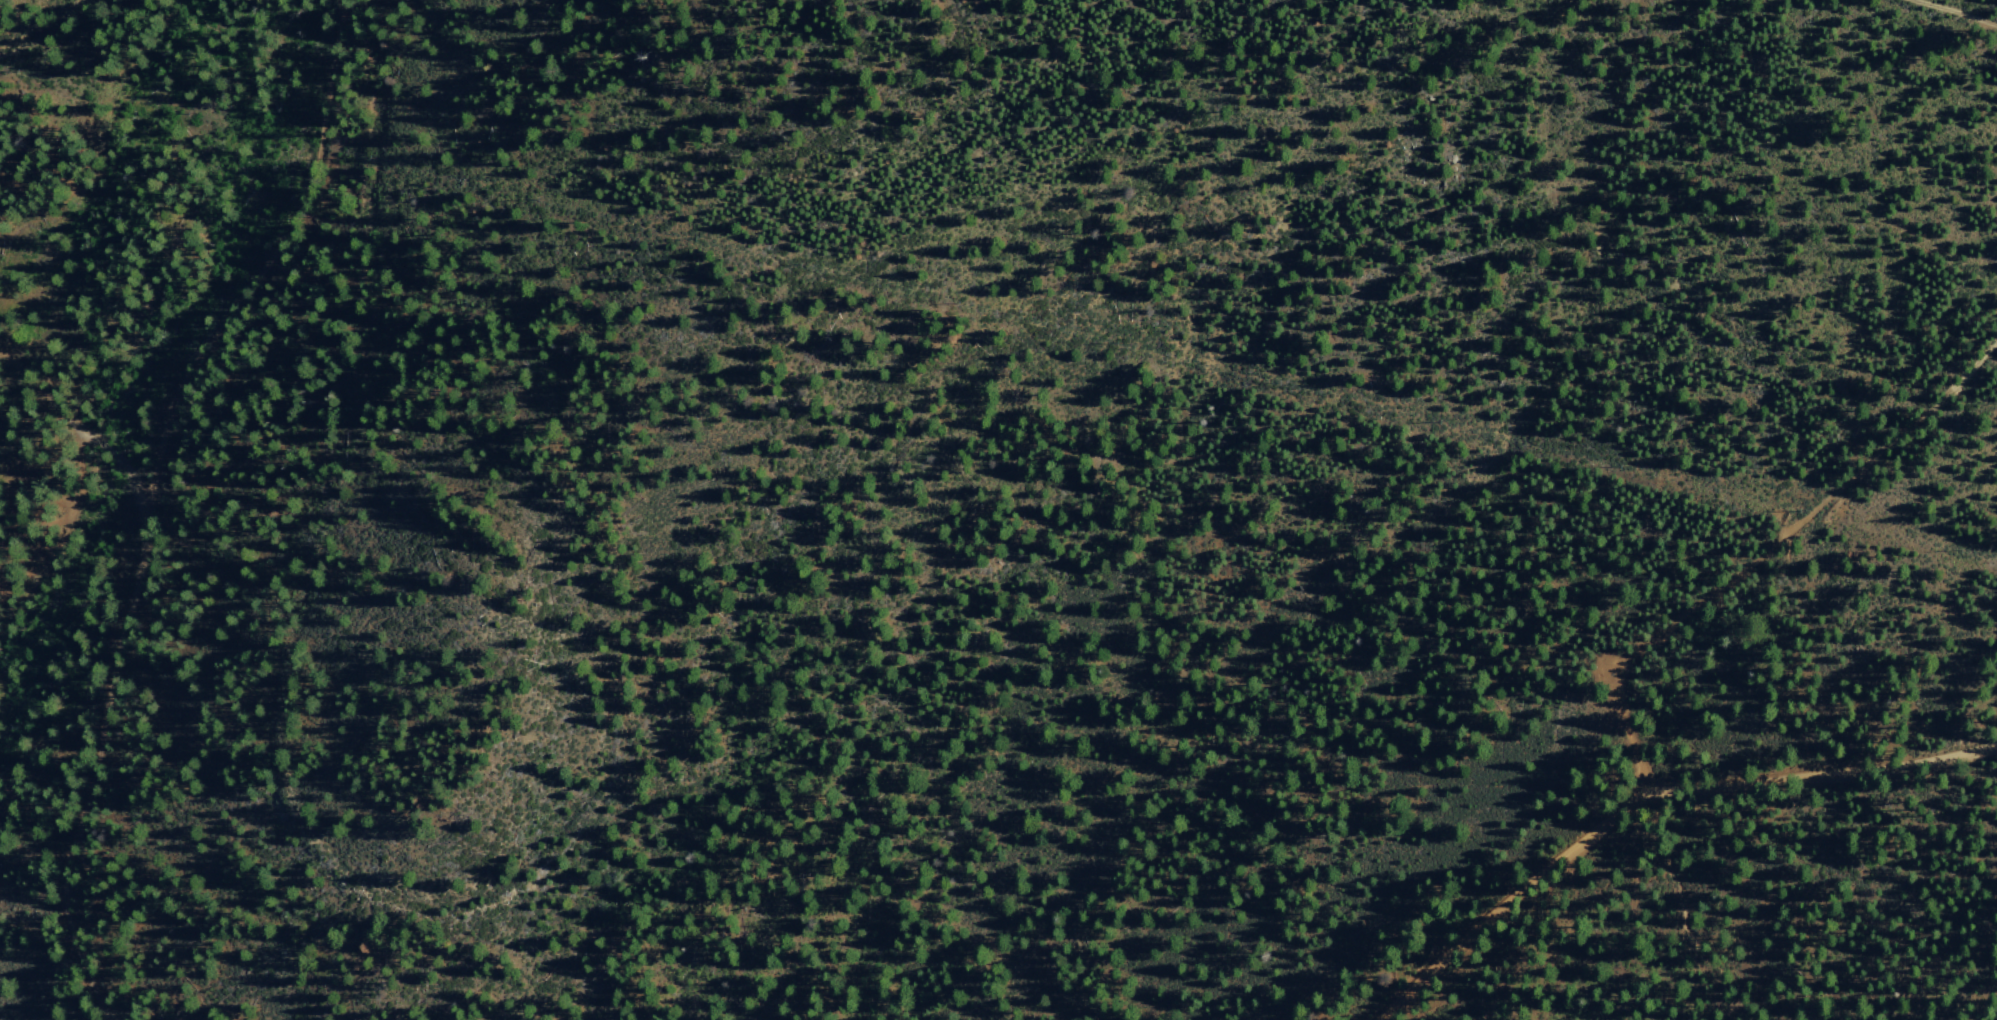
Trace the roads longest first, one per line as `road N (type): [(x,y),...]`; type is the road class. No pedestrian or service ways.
road 1 (track): [(112,1019),(75,945),(62,867),(114,673),(127,517),(118,468),(56,399),(0,358)]
road 2 (residential): [(1996,741),(1842,772),(1702,780),(1632,803),(1500,904),(1387,1019)]
road 3 (track): [(127,517),(159,460),(186,372),(284,239),(308,192),(340,0)]

